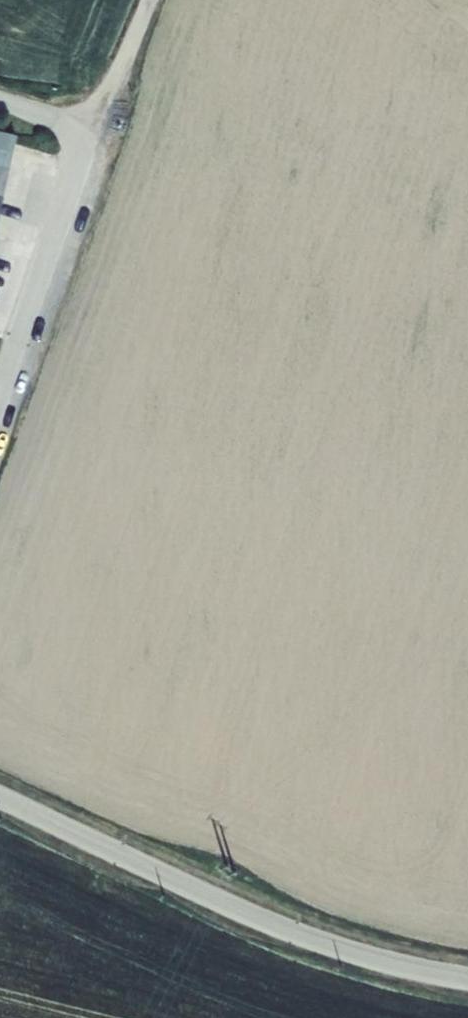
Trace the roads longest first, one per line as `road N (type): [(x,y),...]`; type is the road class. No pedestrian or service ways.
road 1 (unclassified): [(0,798),(296,934),(467,979)]
road 2 (unclassified): [(92,138),(0,394)]
road 3 (unclassified): [(147,0),(92,138)]

